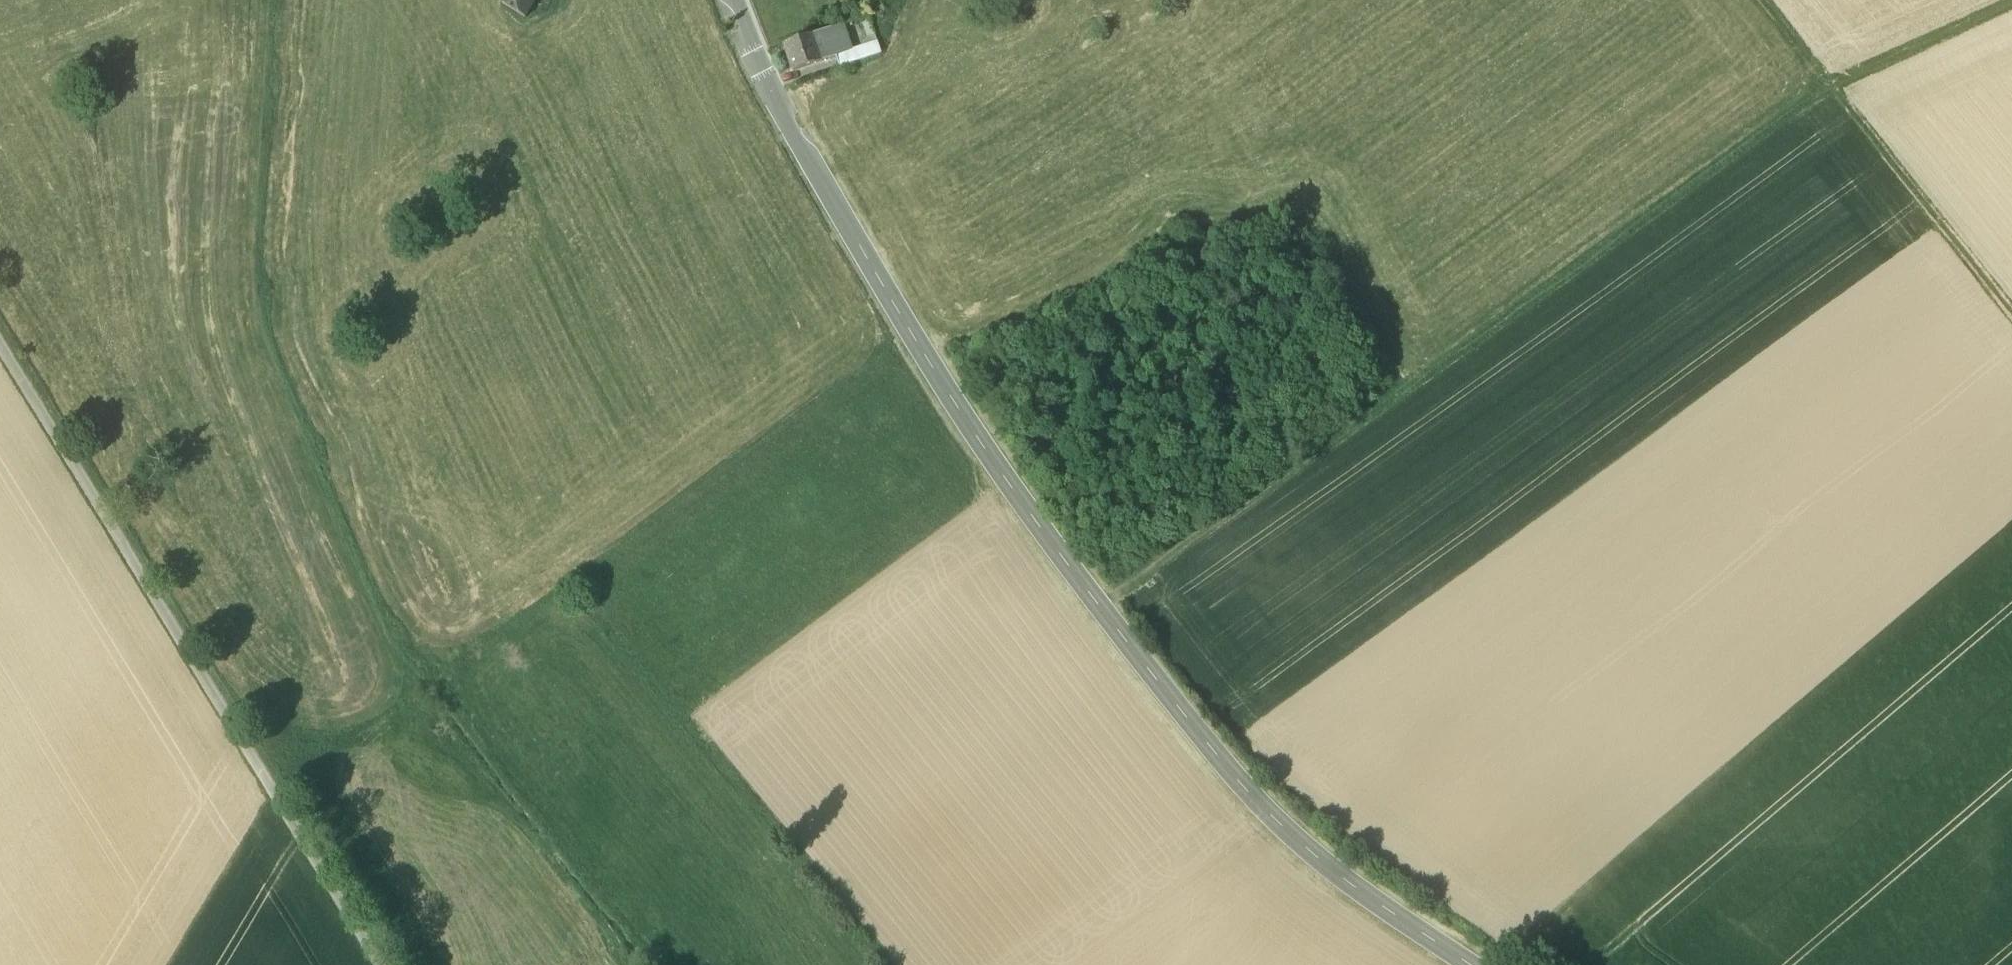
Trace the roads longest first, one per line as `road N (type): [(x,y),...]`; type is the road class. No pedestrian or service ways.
road 1 (residential): [(737,0),(790,130),(977,431),(1100,608),(1286,830),(1350,886),(1466,964)]
road 2 (track): [(1100,608),(1829,87),(2011,3)]
road 3 (track): [(380,964),(0,342)]
road 4 (track): [(1761,0),(2011,308)]

